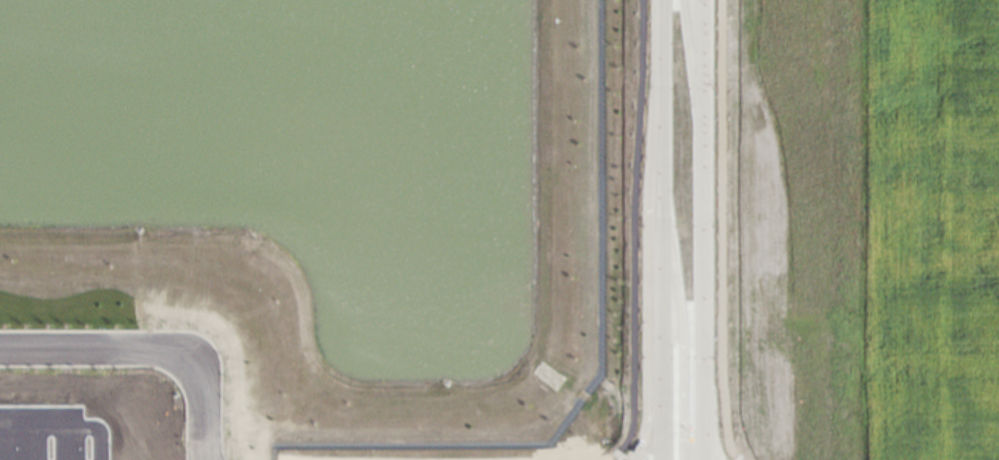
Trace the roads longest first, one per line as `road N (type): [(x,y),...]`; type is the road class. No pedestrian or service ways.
road 1 (secondary): [(659,0),(662,459)]
road 2 (secondary): [(701,459),(701,0)]
road 3 (secondary): [(661,139),(646,195),(648,412),(636,459)]
road 4 (residential): [(0,350),(174,349),(195,358),(204,377),(205,459)]
road 5 (secondary): [(661,237),(680,336),(682,459)]

